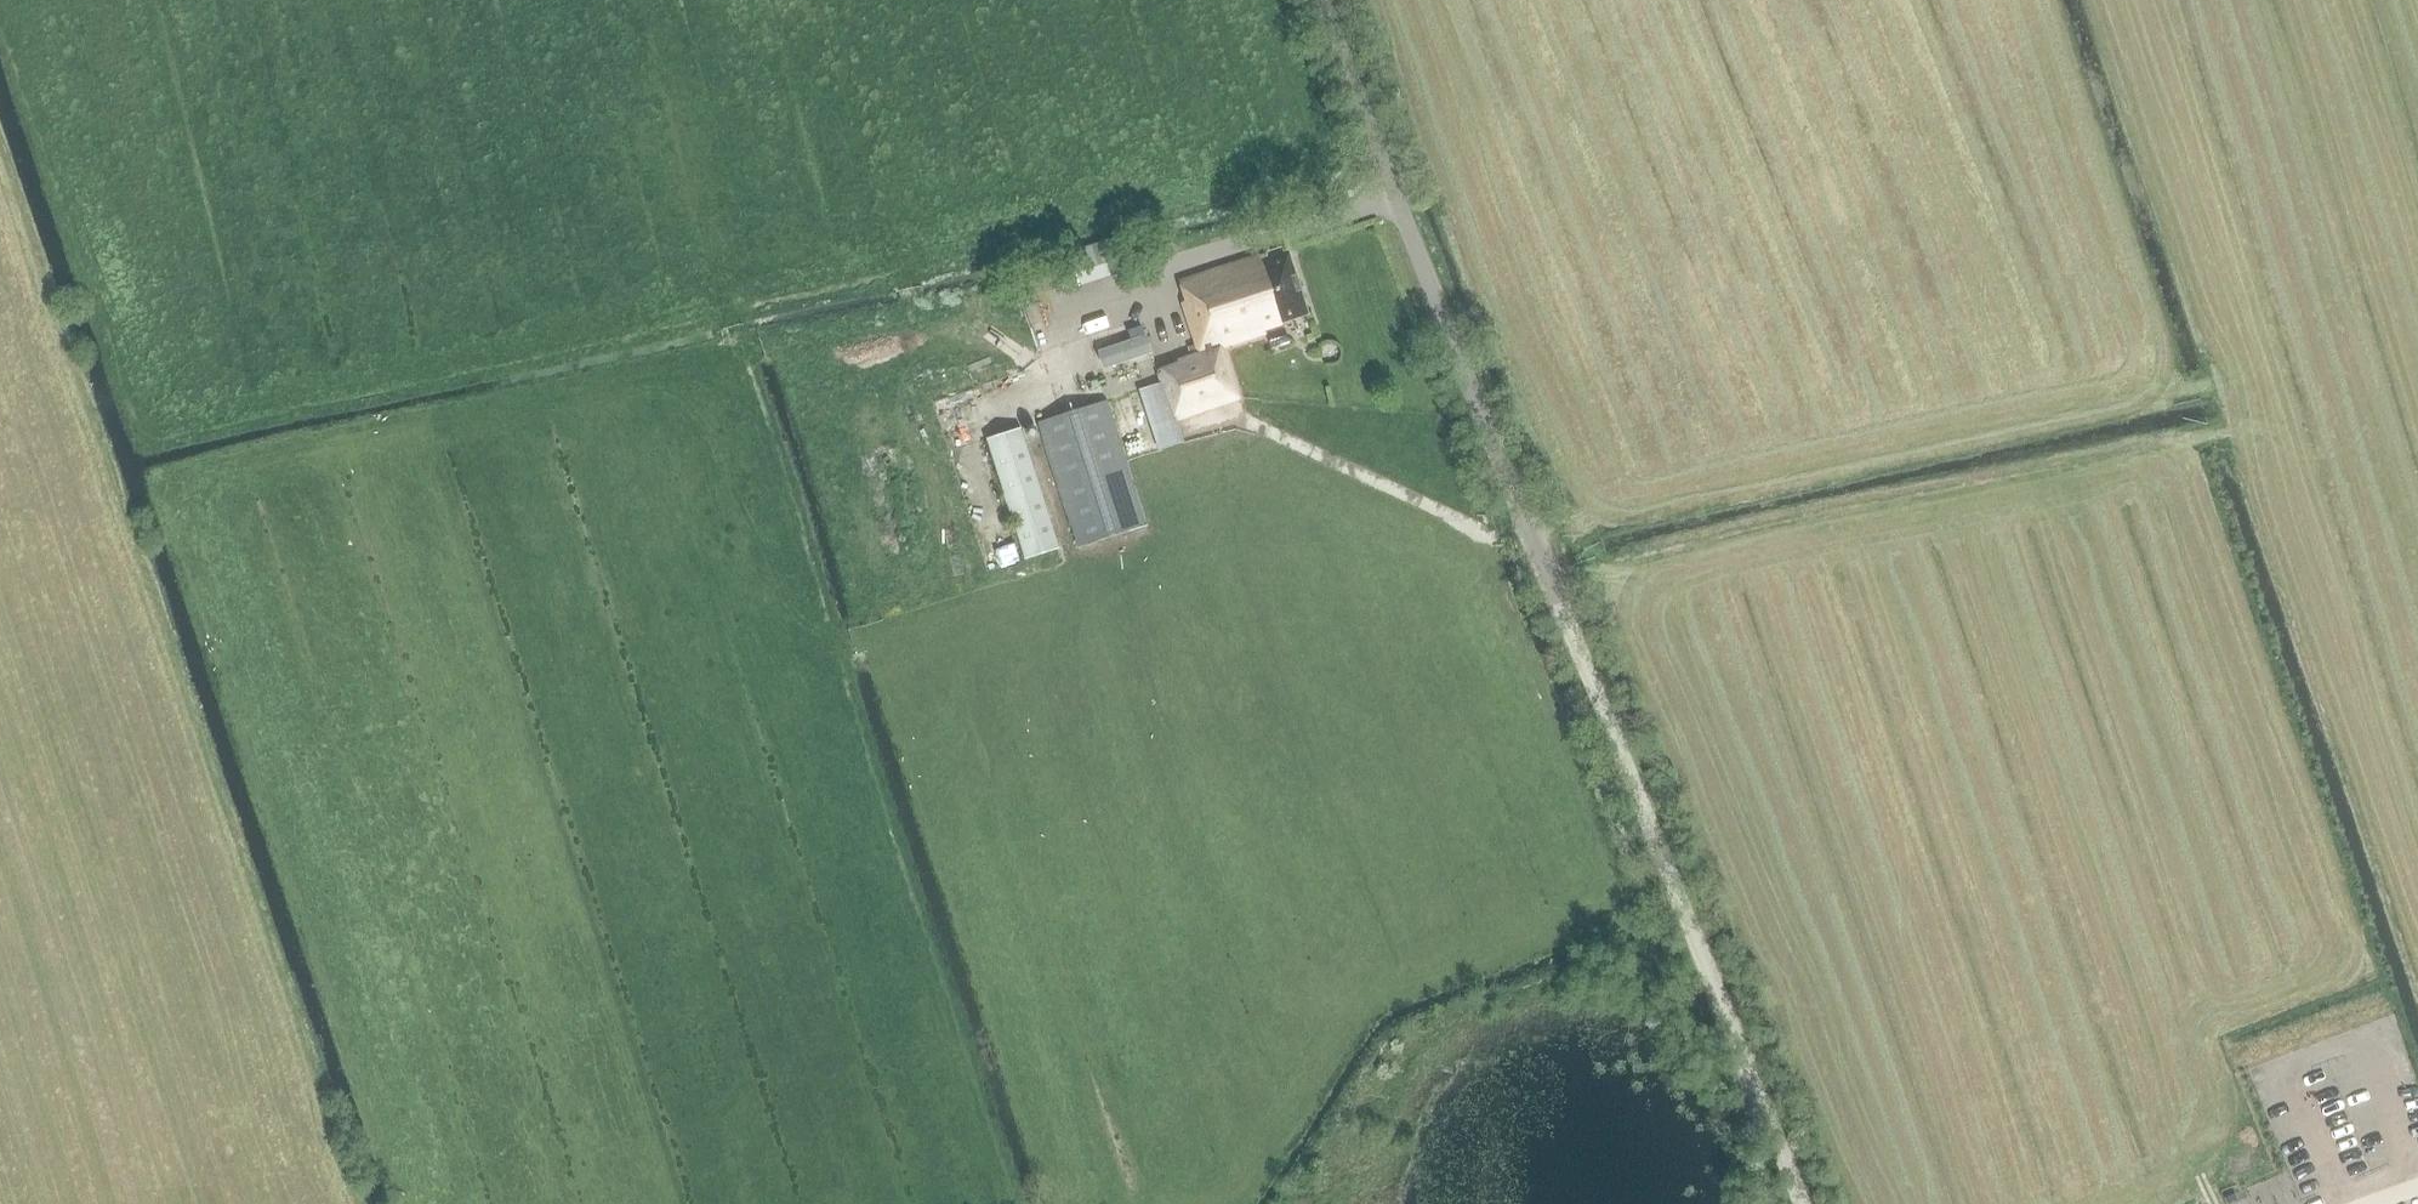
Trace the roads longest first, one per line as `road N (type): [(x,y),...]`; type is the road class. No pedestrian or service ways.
road 1 (unclassified): [(1543,563),(1802,1203)]
road 2 (unclassified): [(1543,563),(1319,0)]

